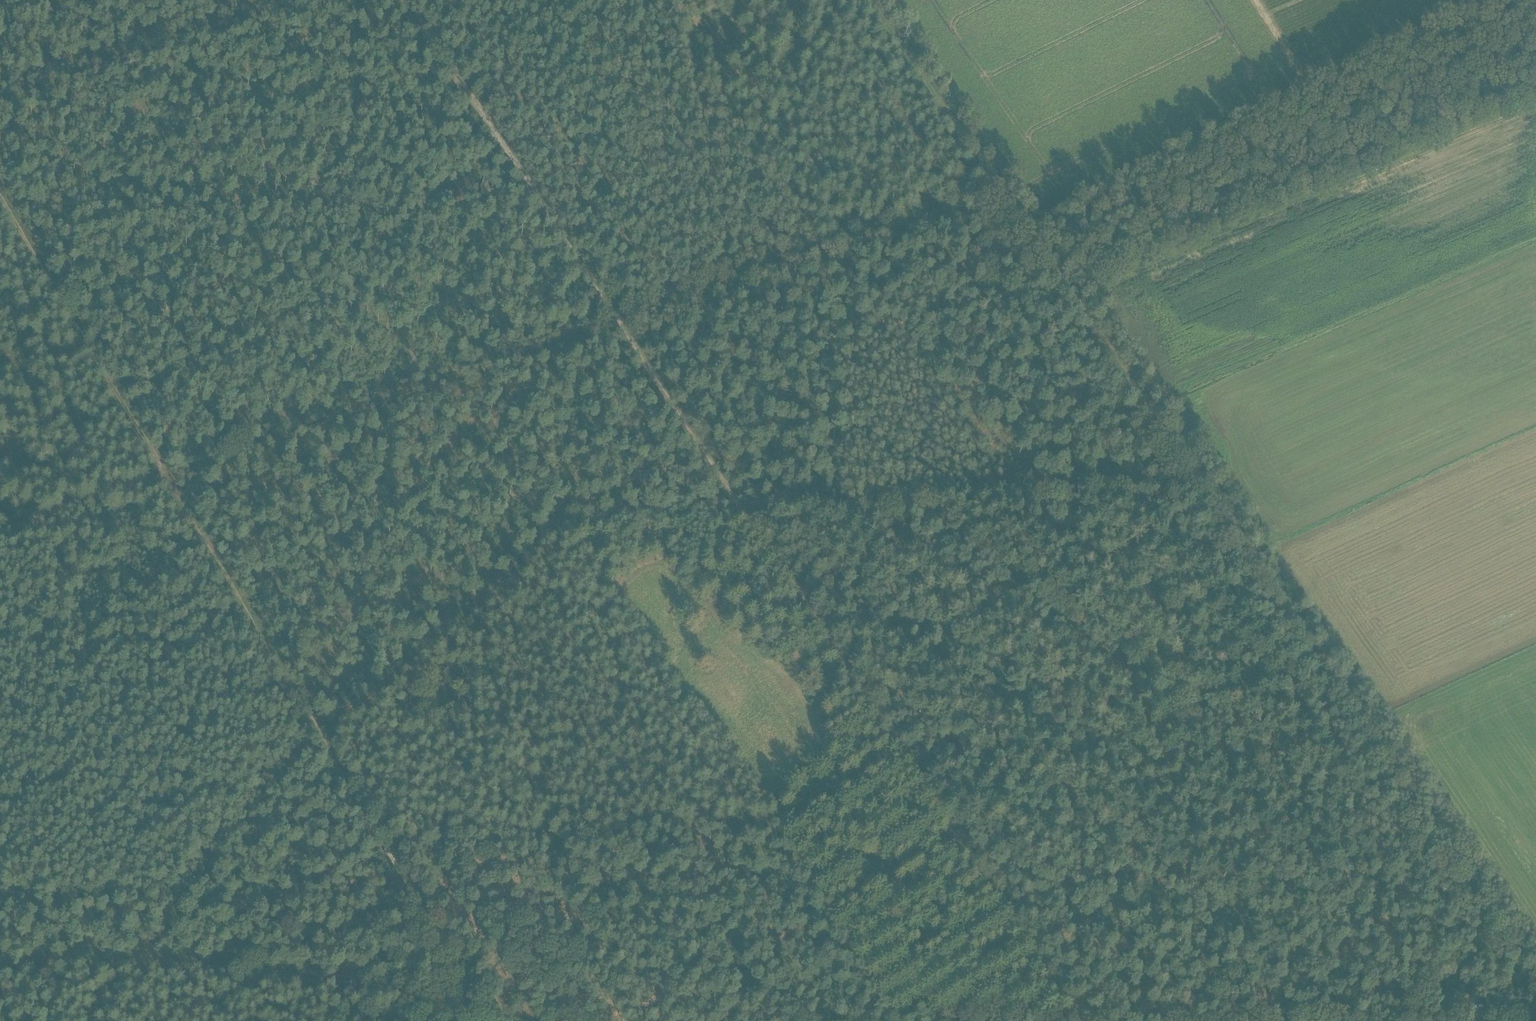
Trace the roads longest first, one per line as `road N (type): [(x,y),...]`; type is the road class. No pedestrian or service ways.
road 1 (track): [(1535,959),(878,0)]
road 2 (track): [(145,955),(313,724),(565,521),(742,510)]
road 3 (track): [(479,1010),(158,468)]
road 4 (track): [(0,964),(145,955),(532,1020)]
road 5 (track): [(1003,181),(615,317)]
road 6 (track): [(402,0),(615,317)]
road 7 (track): [(294,0),(0,97)]
road 8 (track): [(158,468),(0,206)]
road 9 (track): [(1316,1020),(1471,1020)]

